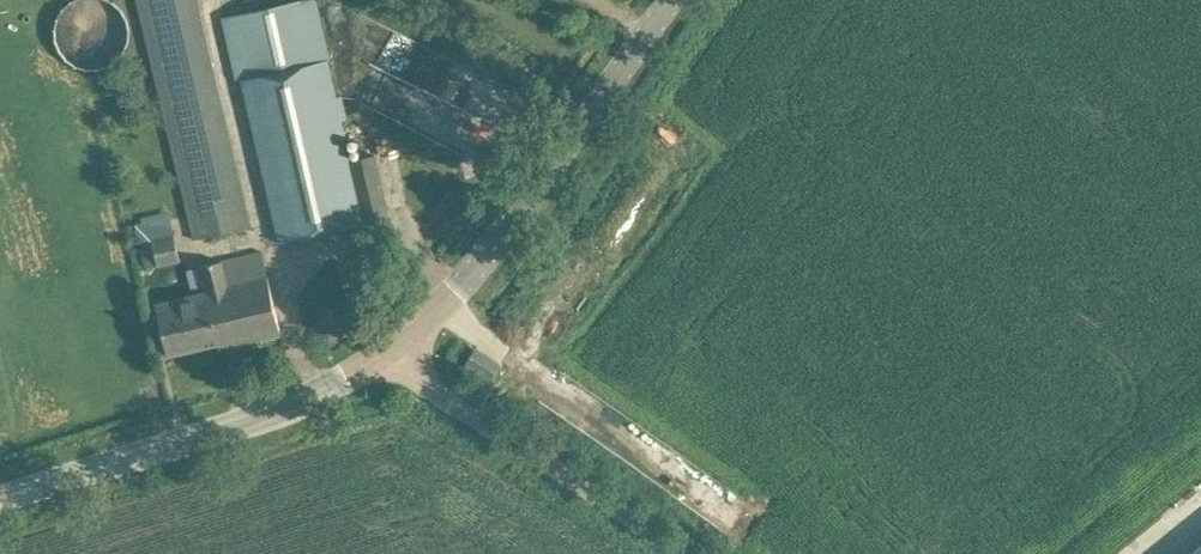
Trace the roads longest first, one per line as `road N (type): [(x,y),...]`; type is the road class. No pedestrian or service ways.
road 1 (tertiary): [(383,354),(475,270),(672,0)]
road 2 (tertiary): [(0,497),(266,415),(383,354)]
road 3 (unclassified): [(683,553),(383,354)]

